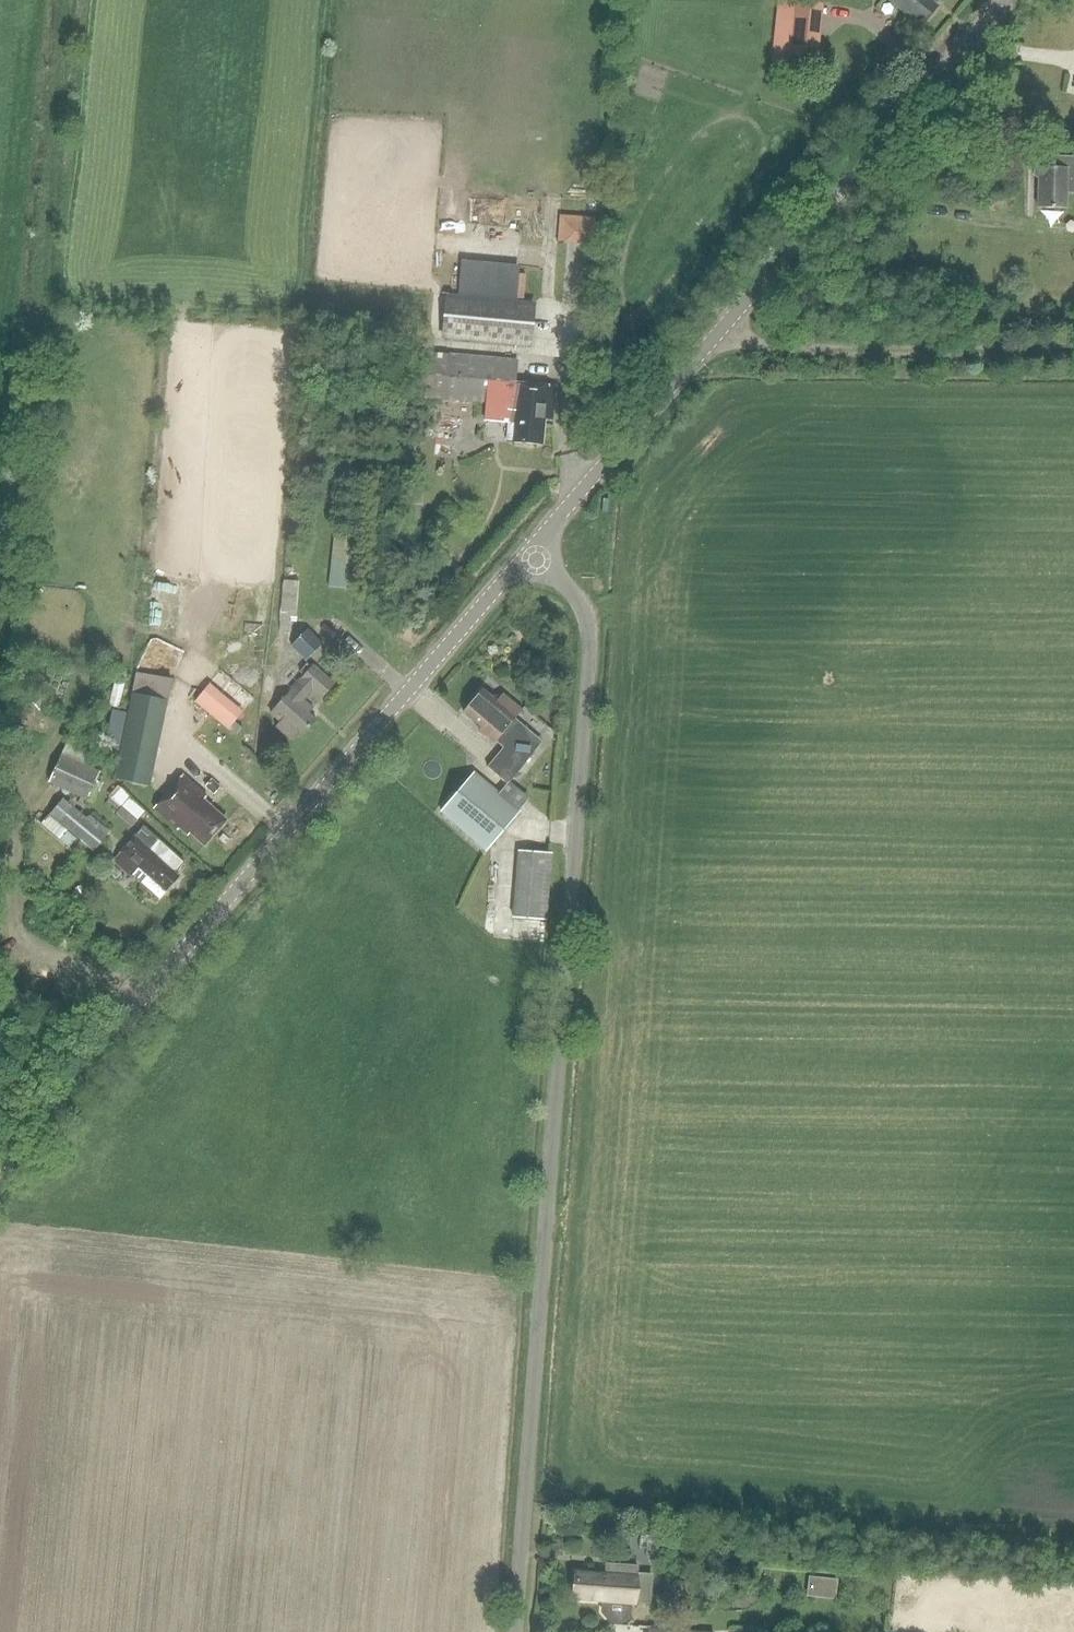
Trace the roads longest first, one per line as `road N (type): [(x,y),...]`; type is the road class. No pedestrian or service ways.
road 1 (unclassified): [(516,1631),(588,636),(574,596),(529,551)]
road 2 (tertiary): [(0,1166),(529,551)]
road 3 (tertiary): [(529,551),(1007,0)]

